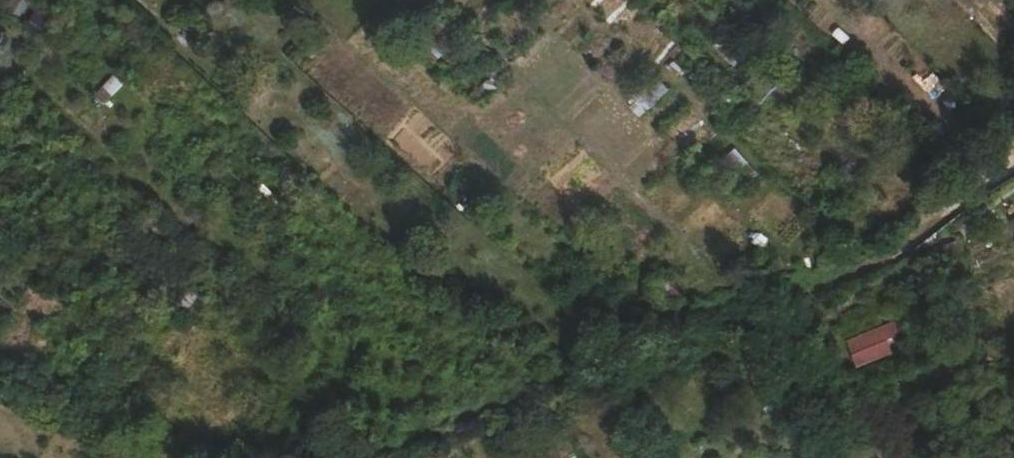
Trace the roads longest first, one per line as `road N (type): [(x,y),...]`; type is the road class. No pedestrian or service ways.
road 1 (track): [(1013,169),(901,254)]

